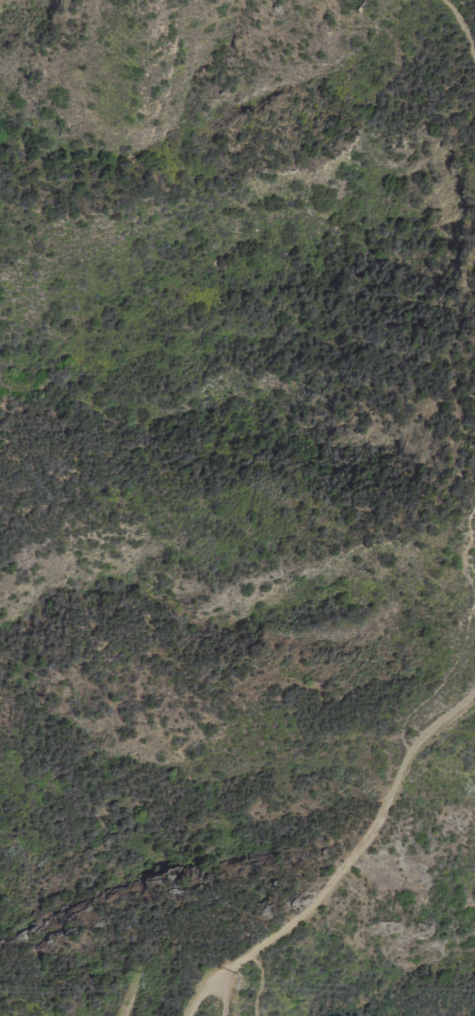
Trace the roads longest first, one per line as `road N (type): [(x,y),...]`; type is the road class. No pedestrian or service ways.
road 1 (track): [(187,1015),(204,988),(319,899),(373,827),(414,742),(474,692)]

